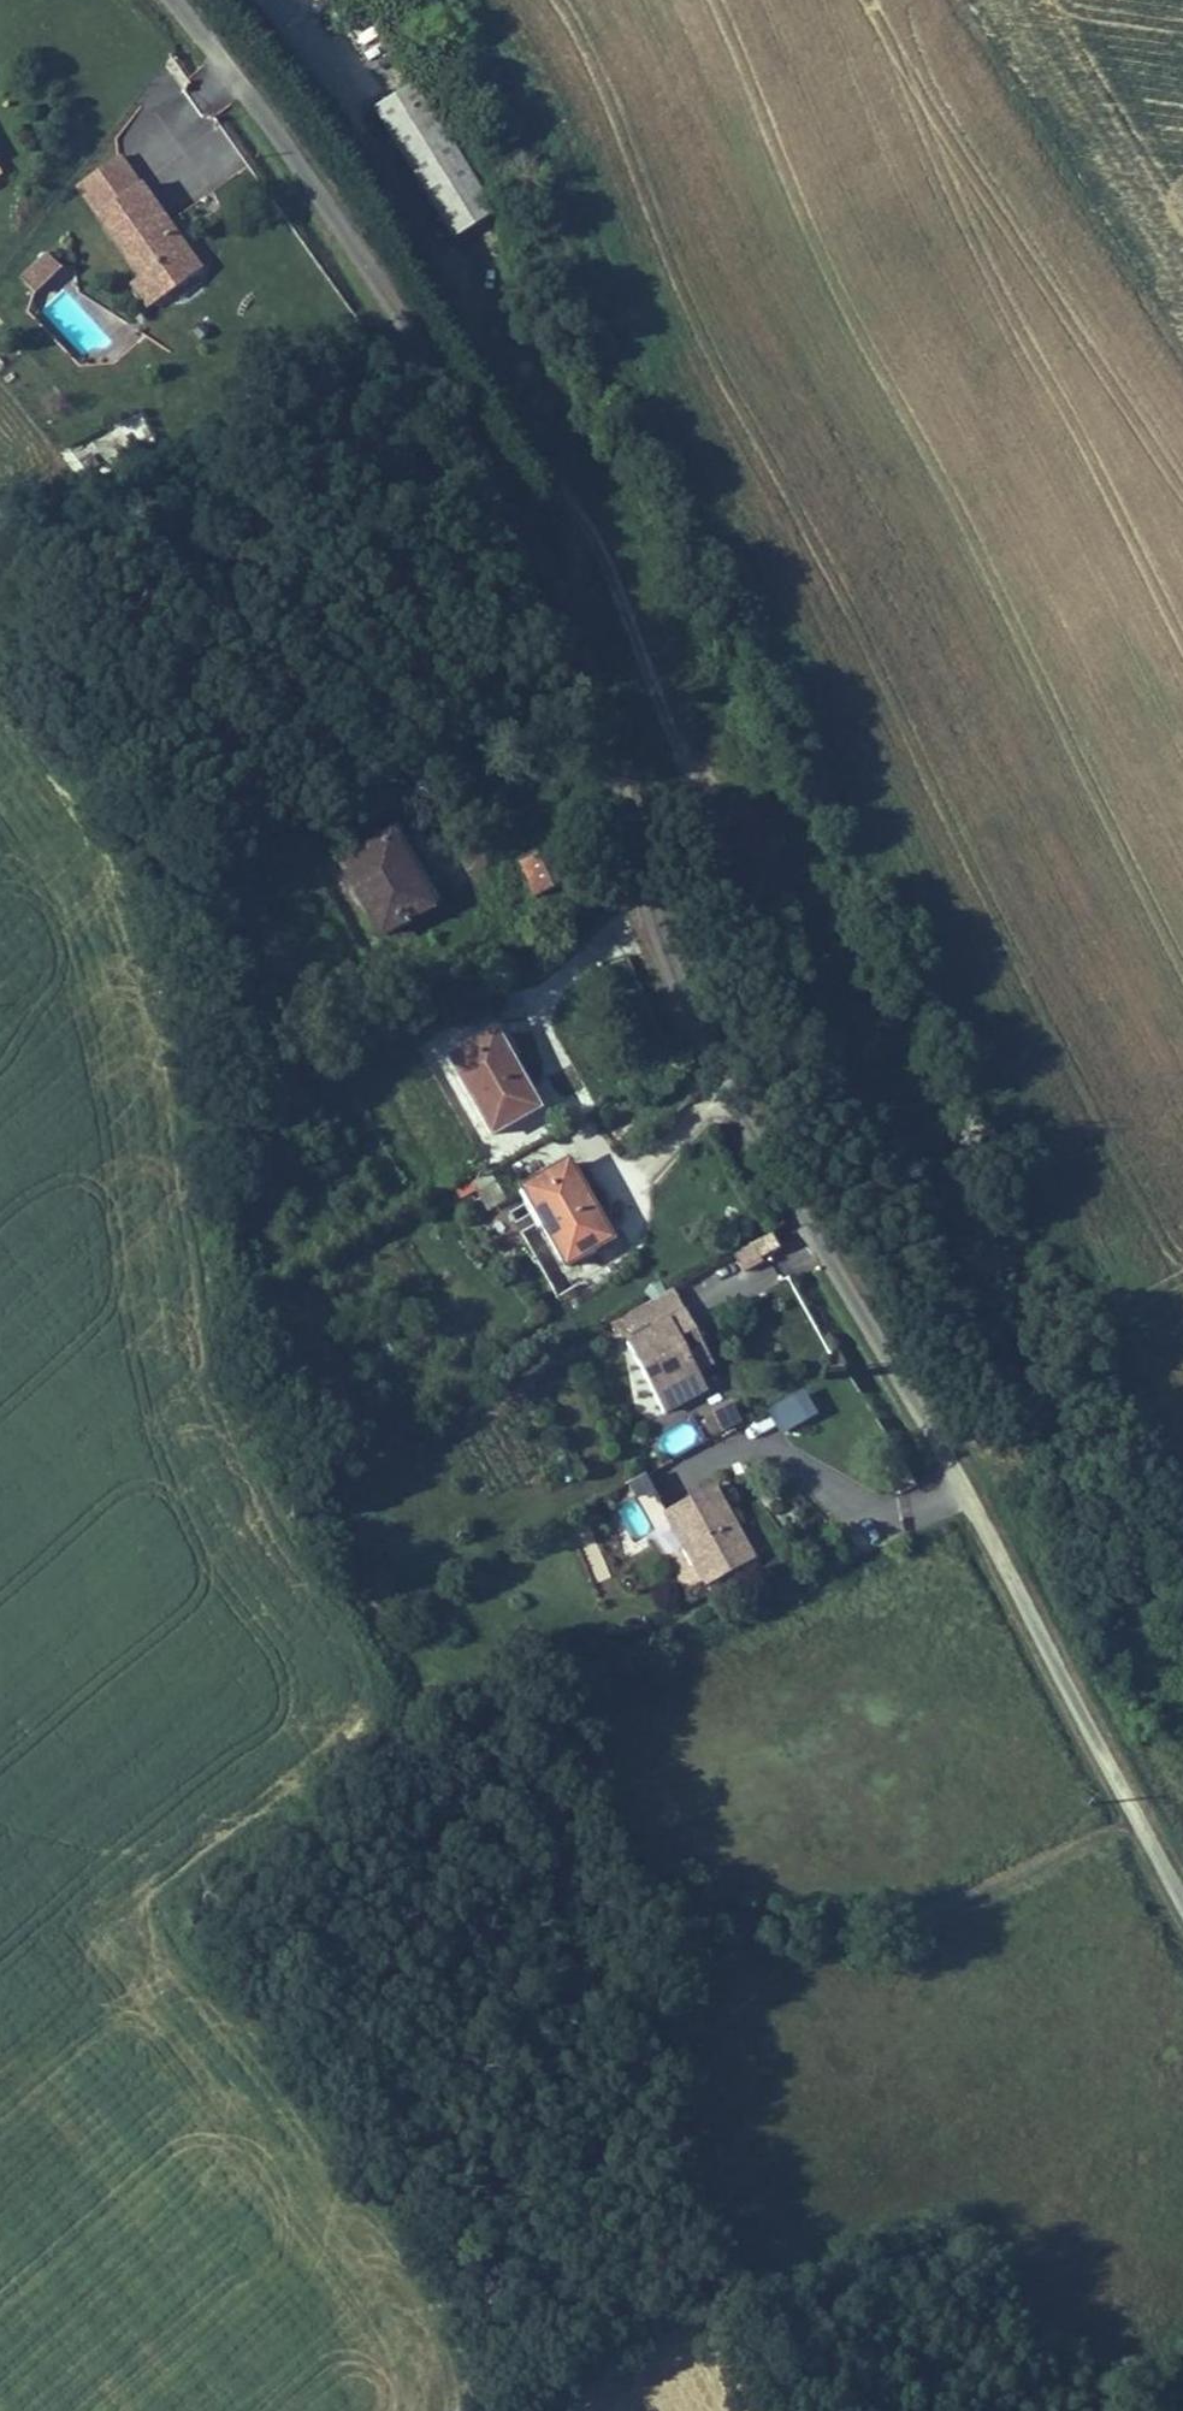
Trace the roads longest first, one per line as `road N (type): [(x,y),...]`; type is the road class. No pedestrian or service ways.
road 1 (unclassified): [(171,0),(271,125),(364,261),(529,539),(641,824),(683,1006),(964,1484),(1182,1901)]

